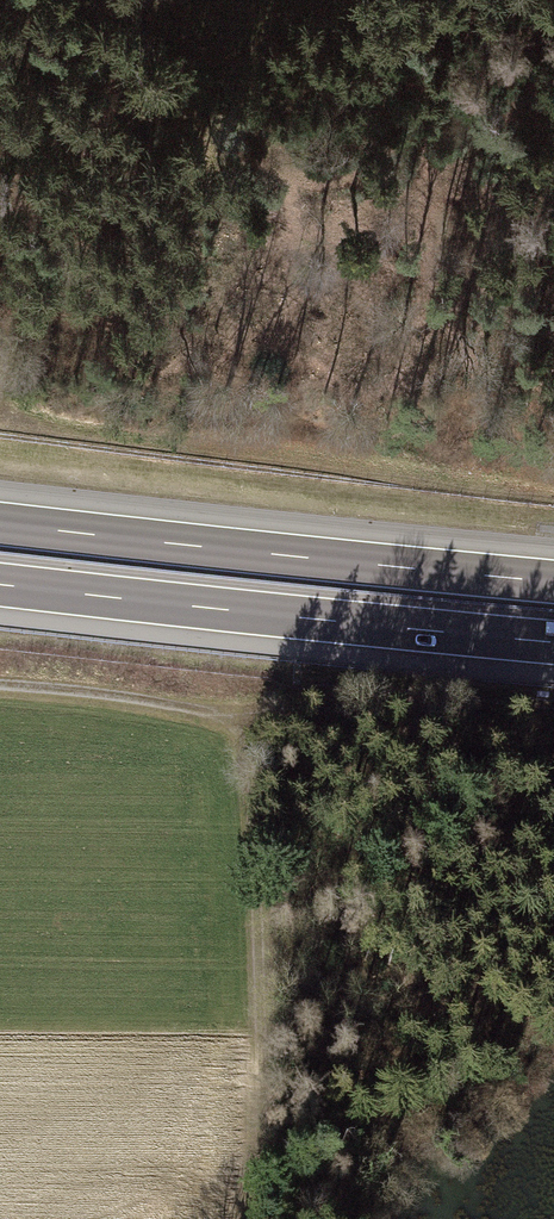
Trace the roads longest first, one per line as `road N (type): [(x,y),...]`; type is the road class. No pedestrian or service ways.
road 1 (motorway): [(0,584),(553,642)]
road 2 (motorway): [(553,581),(0,524)]
road 3 (track): [(252,1218),(265,1146),(247,718)]
road 4 (track): [(247,718),(296,703),(553,734)]
road 5 (track): [(0,690),(247,718)]

